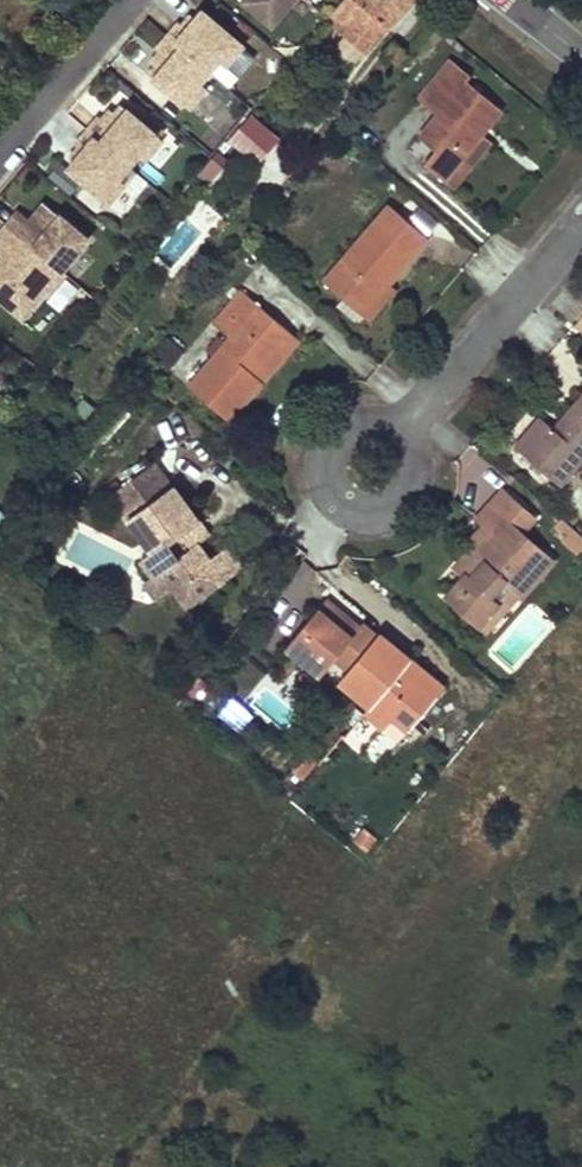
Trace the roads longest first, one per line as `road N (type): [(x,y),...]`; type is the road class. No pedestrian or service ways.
road 1 (residential): [(581,216),(397,432)]
road 2 (residential): [(397,432),(367,422),(339,432),(324,467),(334,495),(369,511),(394,502),(409,484),(412,458)]

